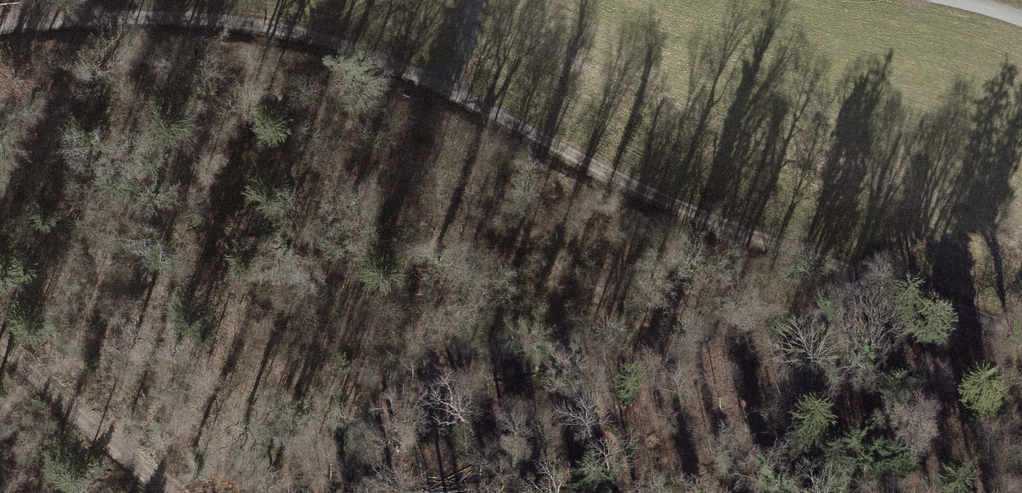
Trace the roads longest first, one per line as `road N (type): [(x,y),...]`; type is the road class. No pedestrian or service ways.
road 1 (track): [(430,83),(717,220),(1021,333)]
road 2 (track): [(75,19),(177,17),(293,29),(430,83)]
road 3 (track): [(163,492),(0,345)]

